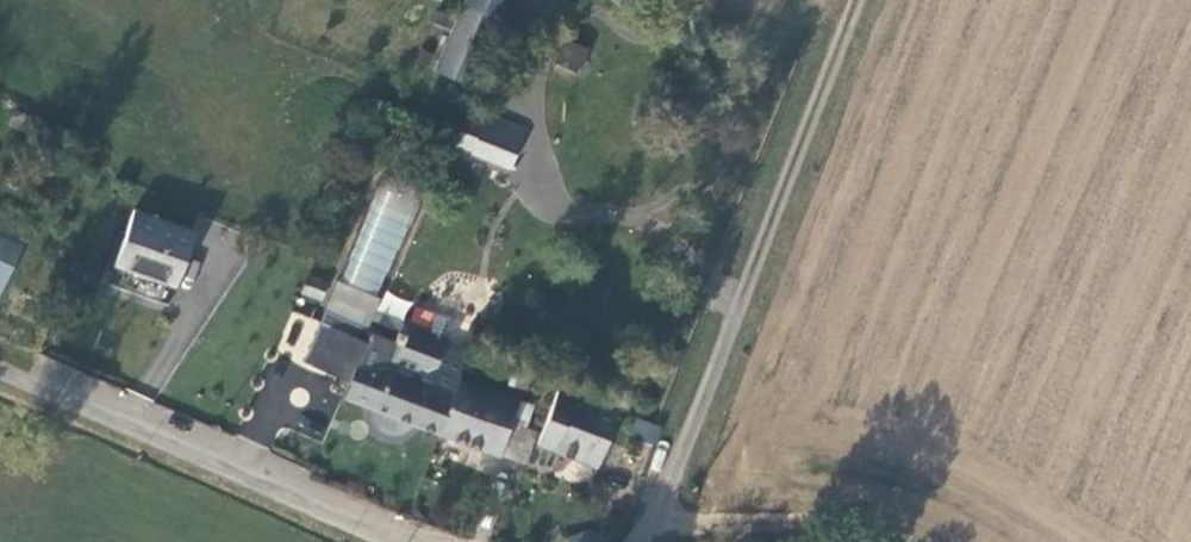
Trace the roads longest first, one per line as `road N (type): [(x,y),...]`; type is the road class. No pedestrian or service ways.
road 1 (unclassified): [(642,541),(857,0)]
road 2 (unclassified): [(0,373),(407,541)]
road 3 (track): [(655,524),(788,526),(896,541)]

